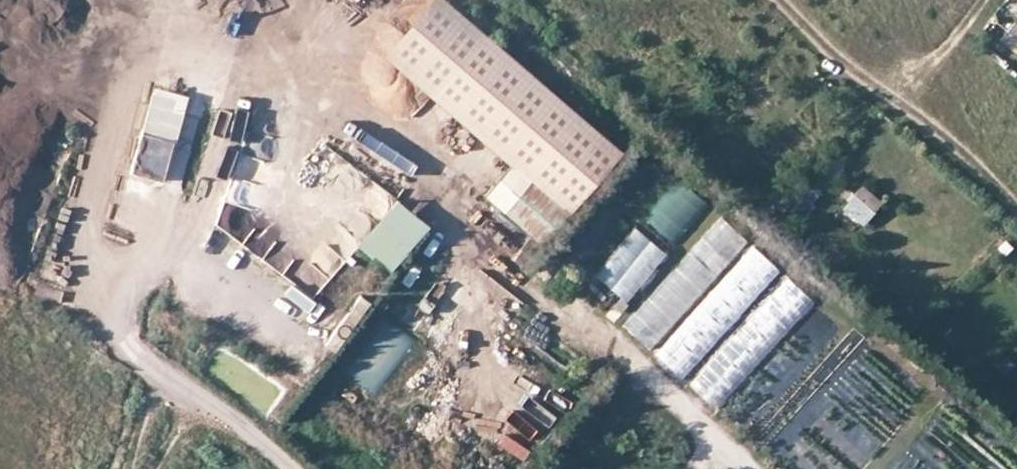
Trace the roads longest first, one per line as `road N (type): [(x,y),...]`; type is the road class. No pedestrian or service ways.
road 1 (track): [(182,264),(221,122),(241,92),(354,120),(420,163),(455,213),(483,345),(479,388),(464,427),(439,452)]

